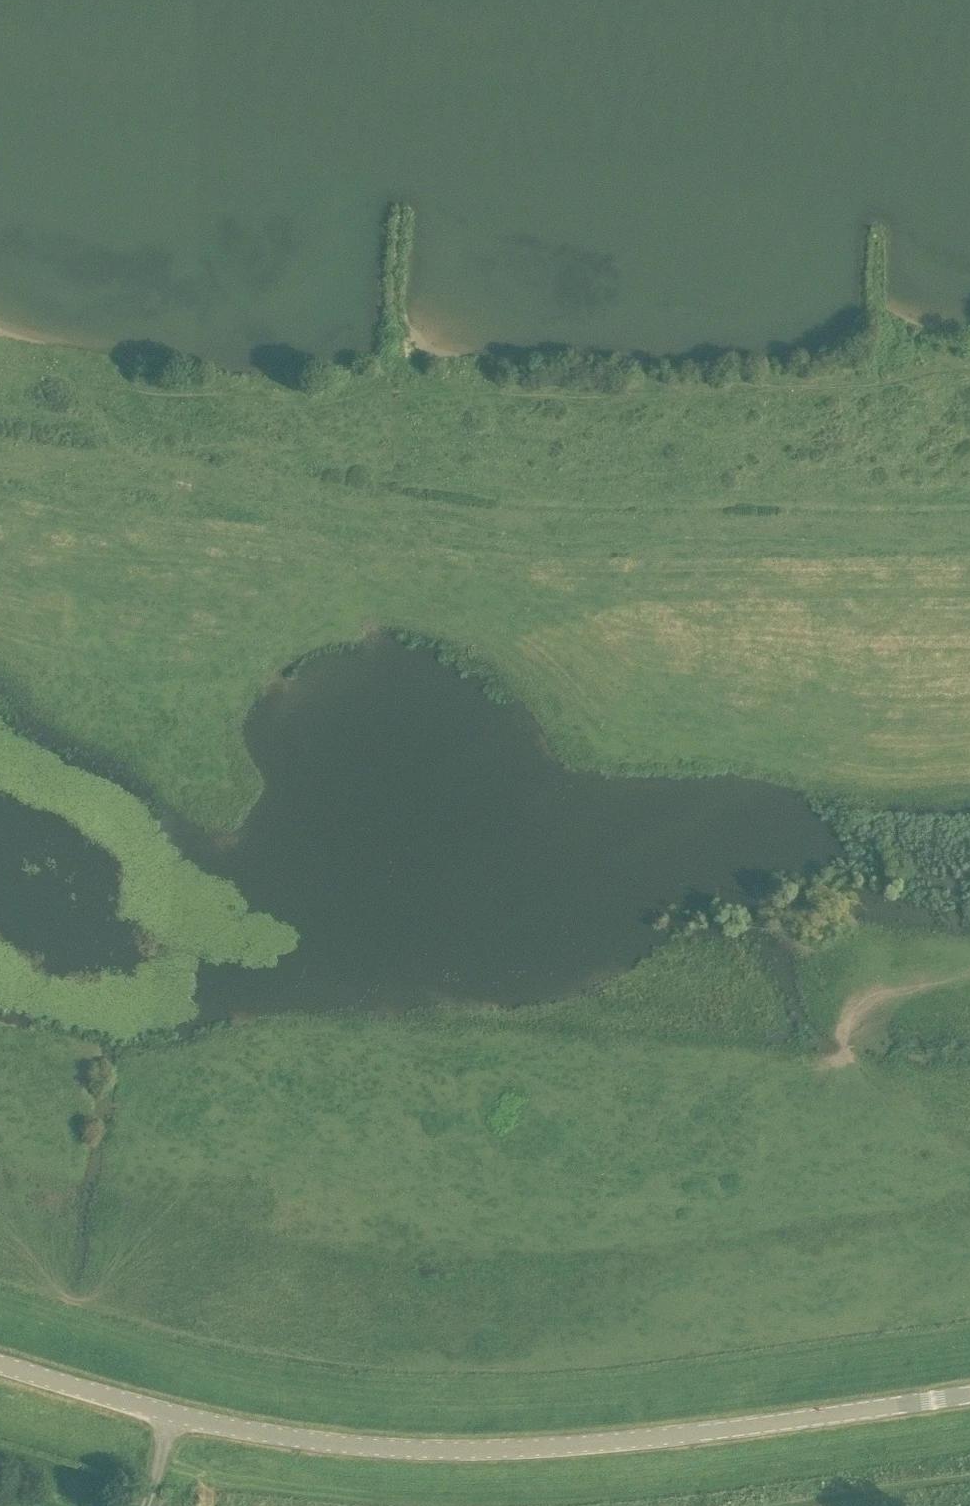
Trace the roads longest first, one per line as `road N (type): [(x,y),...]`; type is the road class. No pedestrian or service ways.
road 1 (unclassified): [(969,1392),(655,1437),(520,1447),(225,1423),(0,1361)]

